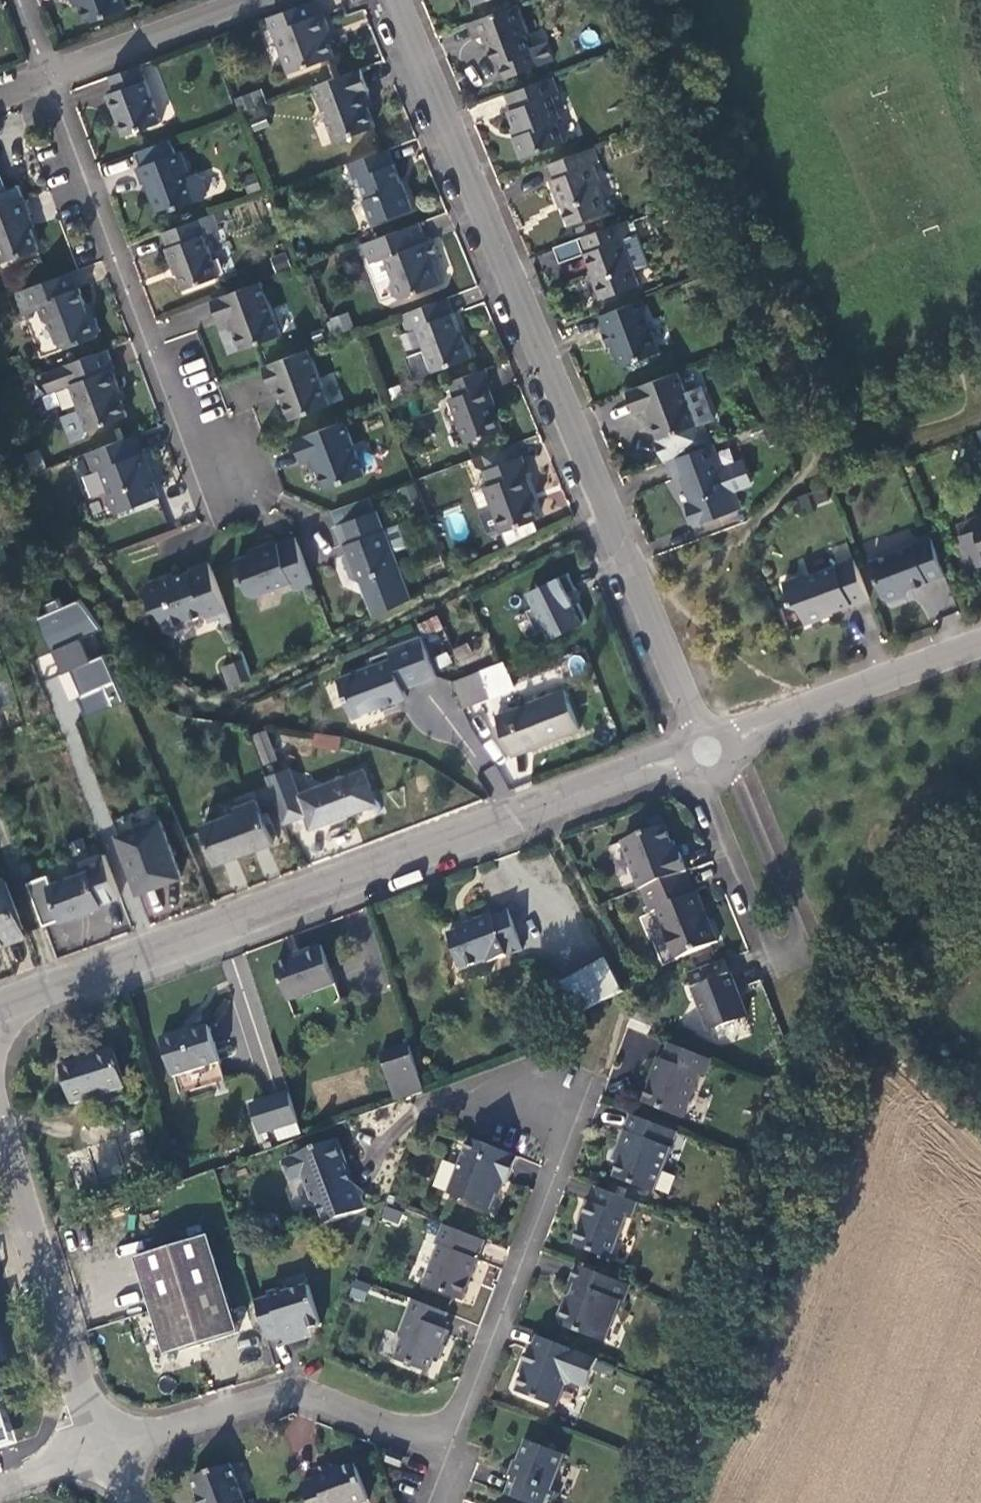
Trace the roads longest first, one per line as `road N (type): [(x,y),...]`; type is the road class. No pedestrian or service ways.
road 1 (residential): [(708,745),(399,0)]
road 2 (residential): [(0,1012),(708,745)]
road 3 (track): [(980,859),(864,970),(687,1502)]
road 4 (residential): [(232,472),(206,479),(53,71)]
road 5 (residential): [(708,745),(706,782),(776,959),(799,942),(735,766)]
road 6 (residential): [(450,1449),(289,1398),(107,1451)]
road 7 (residential): [(450,1449),(554,1157),(538,1113)]
road 8 (residential): [(0,1126),(107,1451)]
road 9 (residential): [(708,745),(980,641)]
road 10 (residential): [(53,71),(256,0)]

